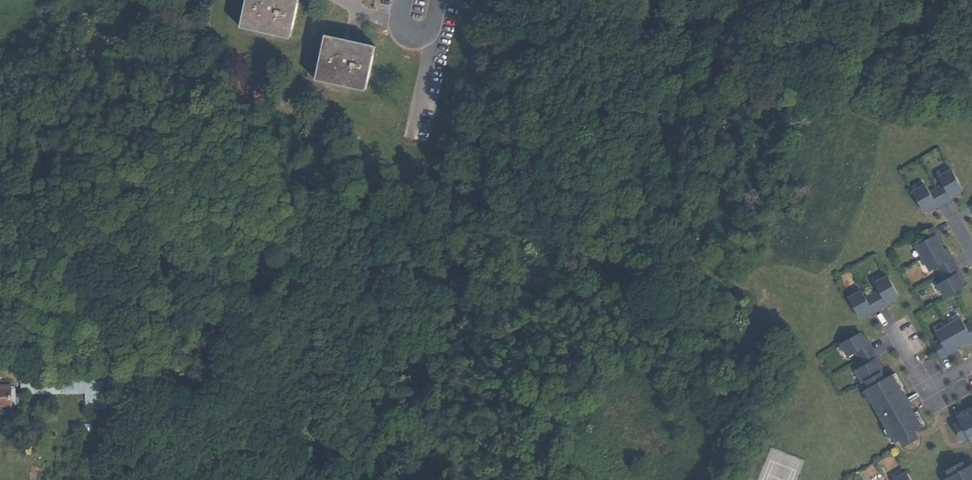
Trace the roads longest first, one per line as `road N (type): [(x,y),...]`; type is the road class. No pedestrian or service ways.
road 1 (residential): [(890,326),(925,390),(971,364)]

